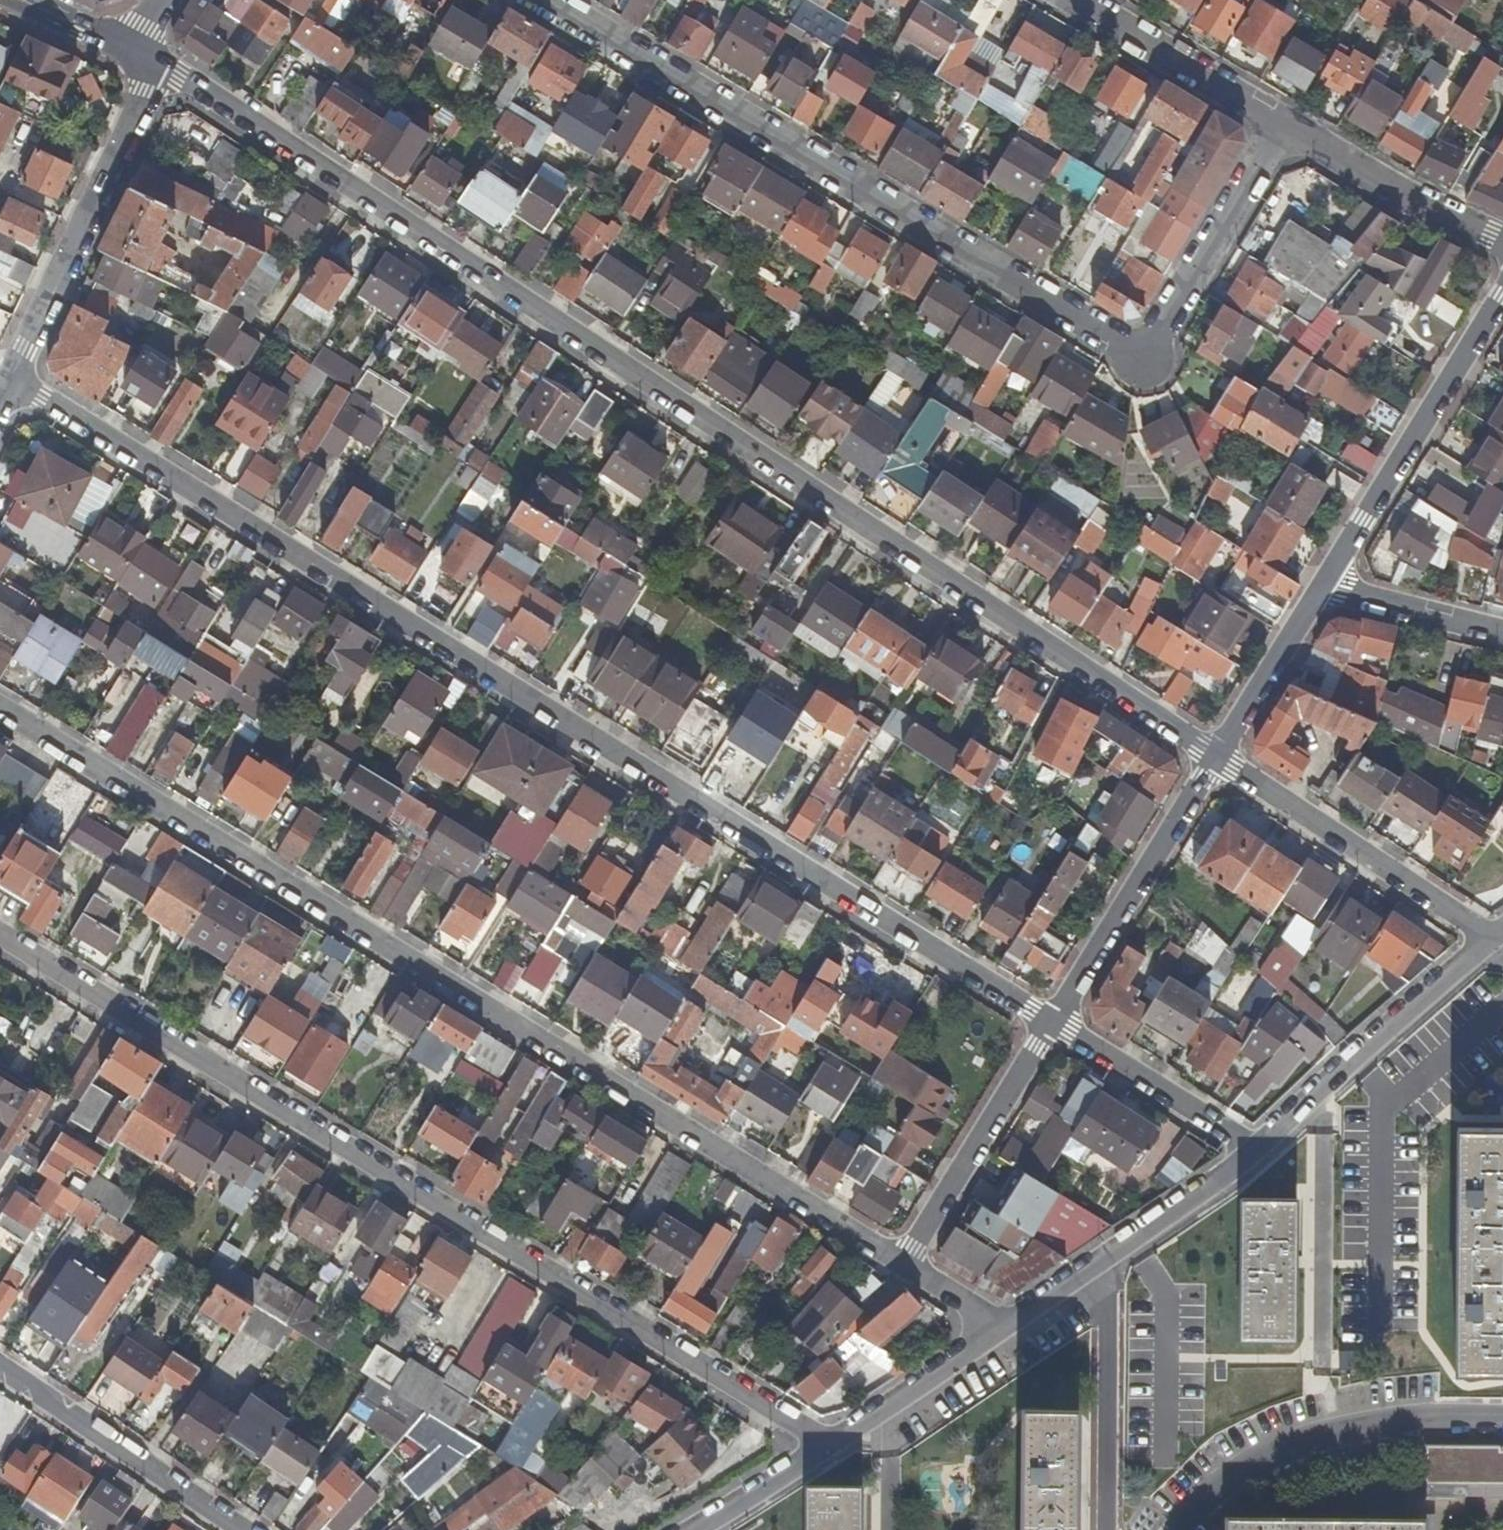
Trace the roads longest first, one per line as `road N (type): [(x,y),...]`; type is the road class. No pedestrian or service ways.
road 1 (residential): [(1216,759),(516,293),(151,61)]
road 2 (residential): [(8,381),(1046,1013)]
road 3 (residential): [(886,1262),(0,713)]
road 4 (residential): [(818,1448),(0,940)]
road 5 (residential): [(1272,125),(1148,331),(1120,344),(545,0)]
road 6 (residential): [(1175,1529),(1235,1475),(1319,1437),(1407,1419),(1502,1417)]
road 7 (residential): [(151,61),(8,381)]
road 8 (residential): [(1324,591),(1502,291)]
road 9 (residential): [(1216,759),(1491,941)]
road 10 (residential): [(1491,941),(1259,1143)]
road 11 (residential): [(1046,1013),(1216,759)]
road 12 (residential): [(886,1262),(1046,1013)]
road 13 (residential): [(0,1372),(238,1529)]
road 14 (residential): [(1084,1273),(1105,1309),(1103,1529)]
road 15 (residential): [(1272,125),(1502,243)]
road 16 (residential): [(1046,1013),(1259,1143)]
road 17 (residential): [(1067,0),(1272,125)]
road 18 (residential): [(1259,1143),(1084,1273)]
road 19 (residential): [(996,1330),(818,1448)]
road 20 (residential): [(1216,759),(1324,591)]
road 21 (residential): [(1502,635),(1324,591)]
road 22 (residential): [(691,1529),(818,1448)]
road 23 (residential): [(996,1330),(886,1262)]

